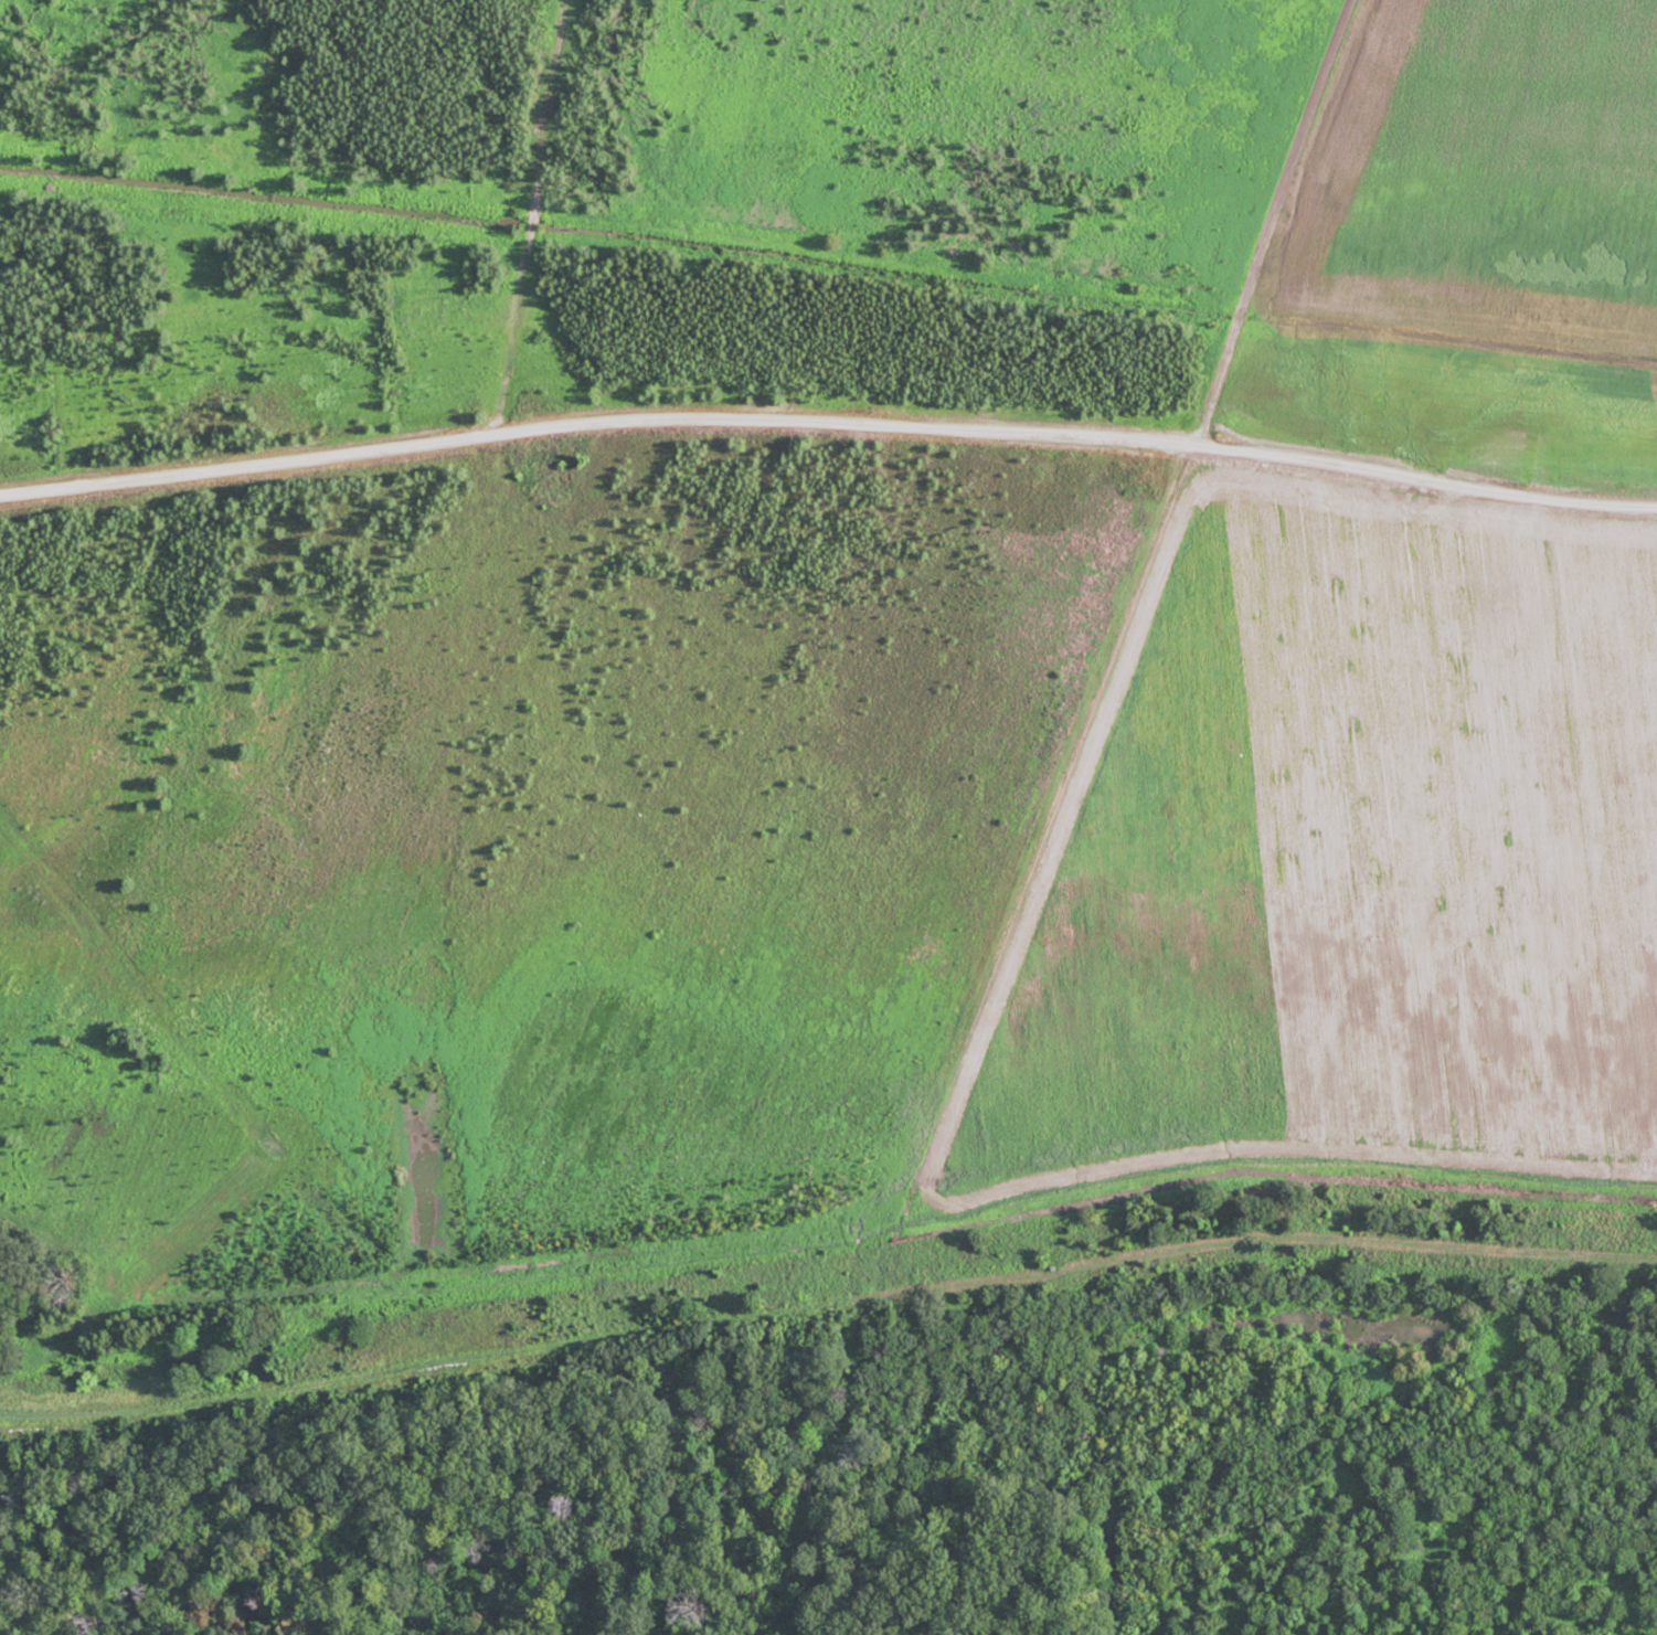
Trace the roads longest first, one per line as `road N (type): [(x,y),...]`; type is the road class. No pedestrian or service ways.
road 1 (residential): [(0,494),(622,421),(700,420),(1138,442),(1501,498),(1656,507)]
road 2 (residential): [(1198,448),(1347,0)]
road 3 (residential): [(564,0),(504,395),(486,436)]

